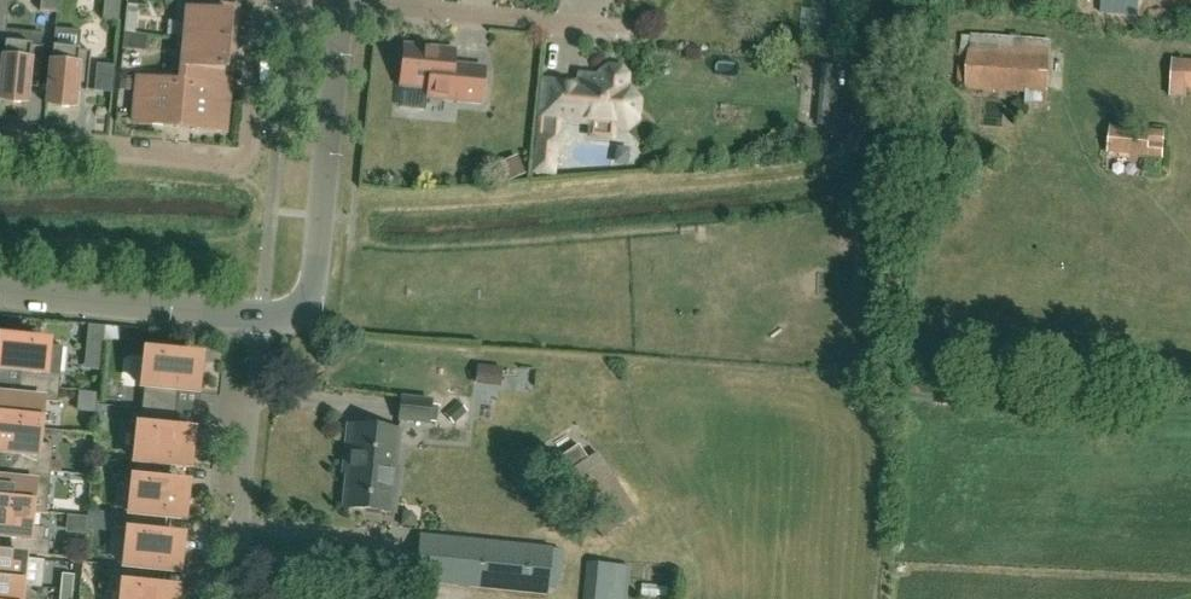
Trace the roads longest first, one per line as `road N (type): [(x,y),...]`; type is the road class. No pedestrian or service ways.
road 1 (track): [(867,0),(856,125),(822,159),(749,175),(518,198),(355,203)]
road 2 (residential): [(0,138),(229,161),(244,154),(259,0)]
road 3 (unclassified): [(259,320),(293,311),(312,283),(341,0)]
road 4 (residential): [(636,31),(347,0)]
road 5 (residential): [(229,598),(259,320)]
road 6 (unclassified): [(259,320),(0,292)]

